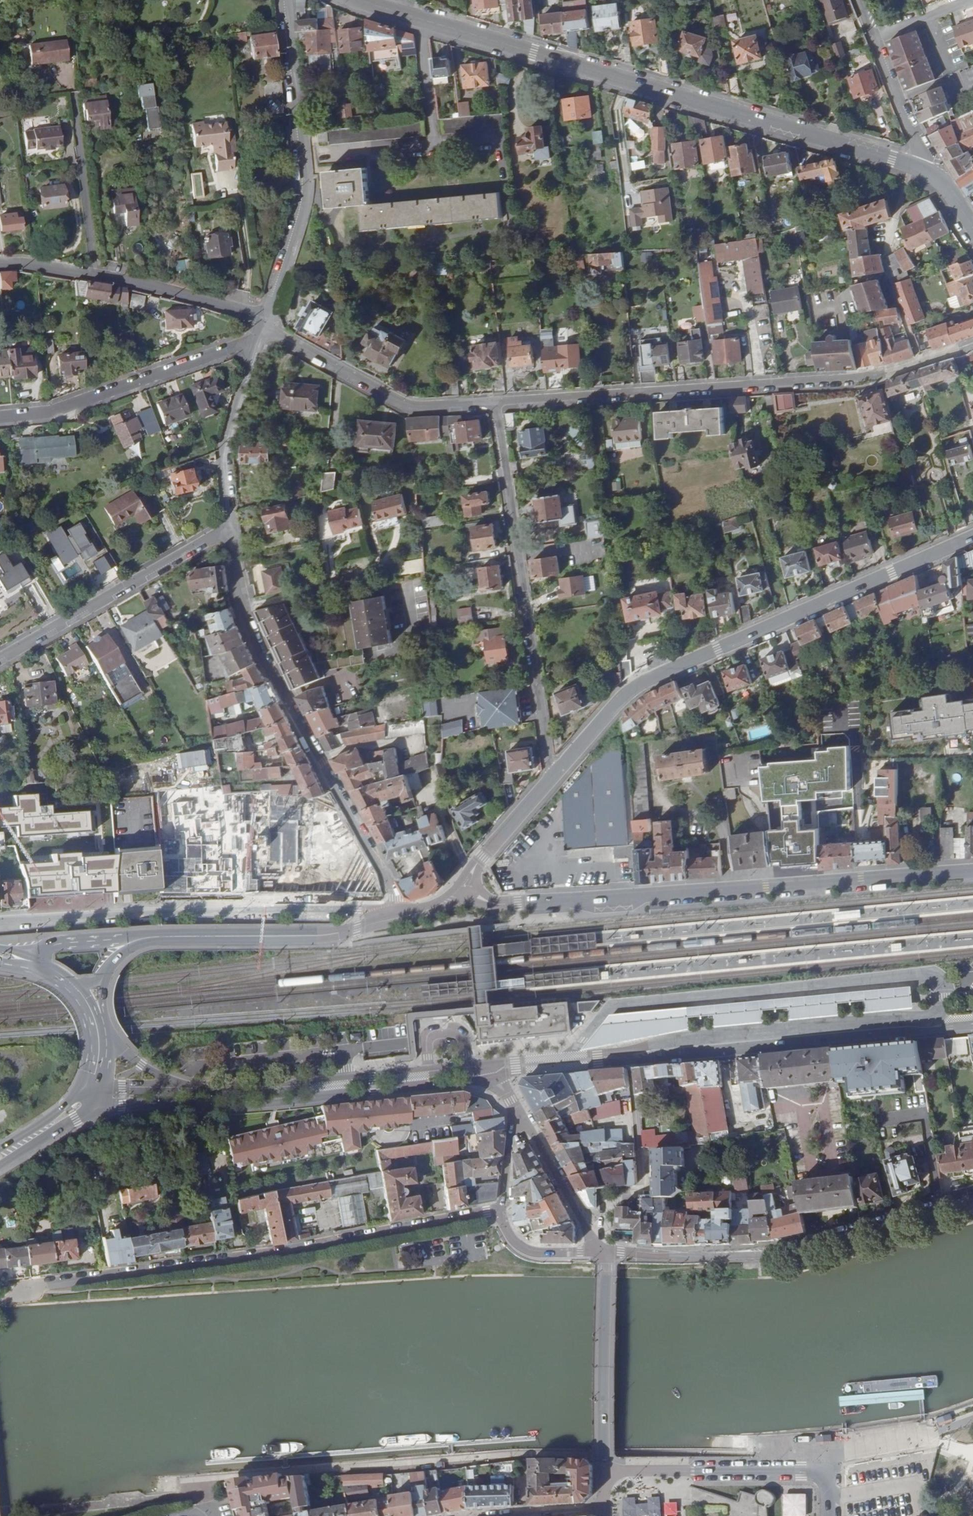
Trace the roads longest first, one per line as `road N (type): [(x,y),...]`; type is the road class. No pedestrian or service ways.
road 1 (tertiary): [(357,0),(919,168)]
road 2 (tertiary): [(460,892),(518,905),(972,870)]
road 3 (tertiary): [(972,538),(645,681),(612,706),(549,778)]
road 4 (unclassified): [(16,1293),(500,1211)]
road 5 (residential): [(495,404),(862,377),(972,343)]
road 6 (unclassified): [(495,1068),(972,1026)]
road 7 (residential): [(226,525),(234,604),(399,917)]
road 8 (unclassified): [(91,1103),(233,1106),(496,1078)]
road 9 (residential): [(399,917),(357,909),(0,922)]
road 10 (residential): [(495,404),(549,778)]
road 11 (residential): [(604,1253),(772,1256),(972,1201)]
road 12 (residential): [(262,326),(301,212),(303,181),(285,0)]
road 13 (unclassified): [(495,1068),(240,1089),(176,1084)]
road 14 (residential): [(262,326),(232,309),(153,288),(0,262)]
road 15 (residential): [(0,417),(67,405),(255,344)]
road 16 (tertiary): [(138,939),(314,935),(399,917)]
road 17 (residential): [(0,658),(226,525)]
road 18 (residential): [(262,326),(396,403),(495,404)]
road 19 (residential): [(828,1471),(601,1470)]
road 20 (residential): [(601,1470),(604,1253)]
road 21 (residential): [(226,525),(221,453),(255,344)]
road 22 (unclassified): [(858,0),(922,156),(919,168)]
road 23 (unclassified): [(604,1253),(516,1111)]
road 24 (tertiary): [(549,778),(460,892)]
road 25 (unclassified): [(828,1471),(847,1450),(951,1428)]
road 26 (unclassified): [(500,1211),(502,1227),(530,1254),(604,1253)]
road 27 (secondary): [(47,979),(76,1007),(88,1037),(77,1089)]

